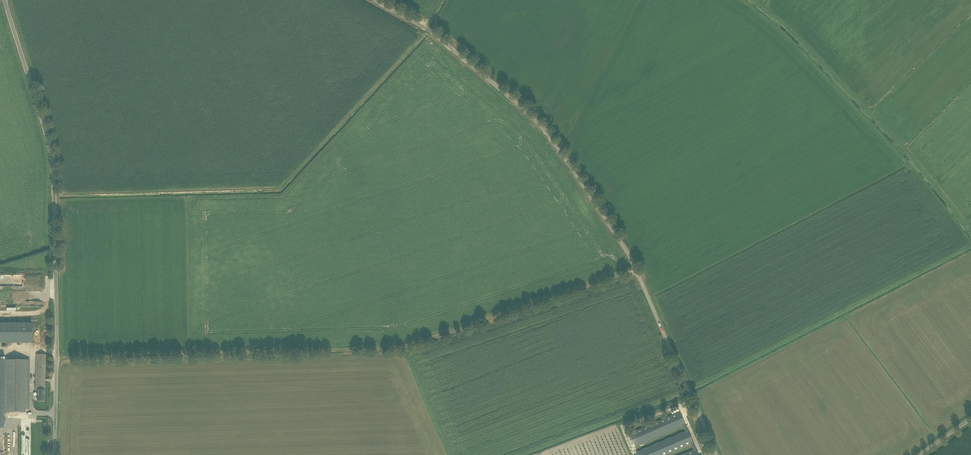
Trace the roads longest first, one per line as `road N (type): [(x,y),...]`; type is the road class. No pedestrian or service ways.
road 1 (unclassified): [(382,0),(428,25),(551,131),(639,265),(719,454)]
road 2 (unclassified): [(55,454),(50,144),(4,0)]

